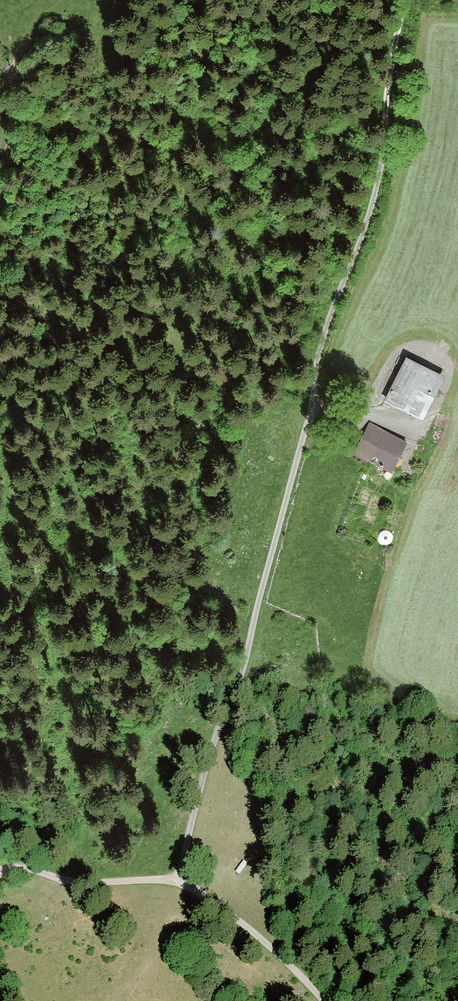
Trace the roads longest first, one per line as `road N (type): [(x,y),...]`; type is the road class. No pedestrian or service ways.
road 1 (track): [(182,882),(318,380)]
road 2 (track): [(408,0),(388,87),(384,171),(316,363),(318,380)]
road 3 (track): [(323,346),(201,306),(133,326),(98,322),(0,364)]
road 4 (unclassified): [(182,882),(248,926),(324,1000)]
road 5 (track): [(312,406),(457,426)]

